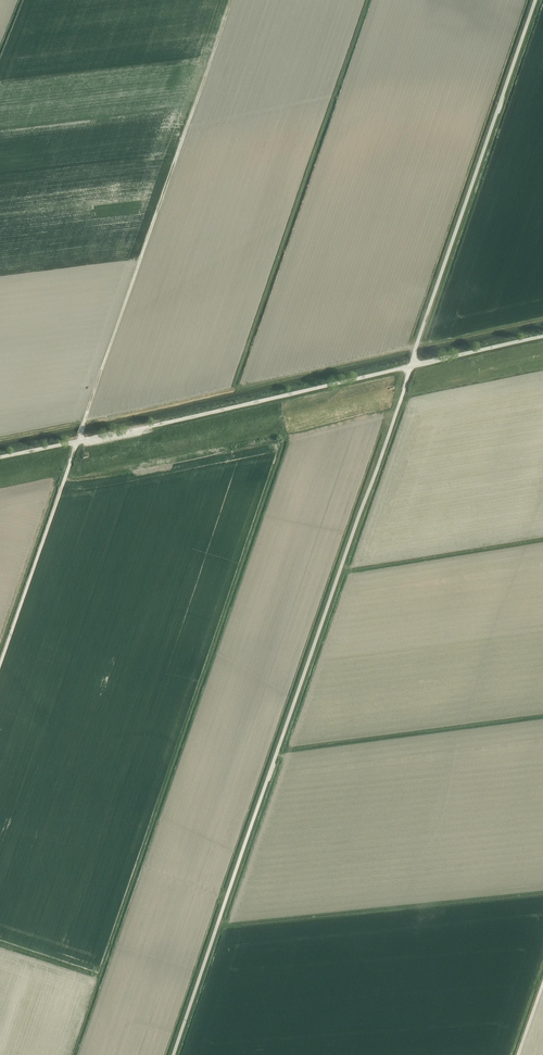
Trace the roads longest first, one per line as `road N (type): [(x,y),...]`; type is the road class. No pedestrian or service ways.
road 1 (unclassified): [(0,457),(542,338)]
road 2 (track): [(0,664),(77,442)]

